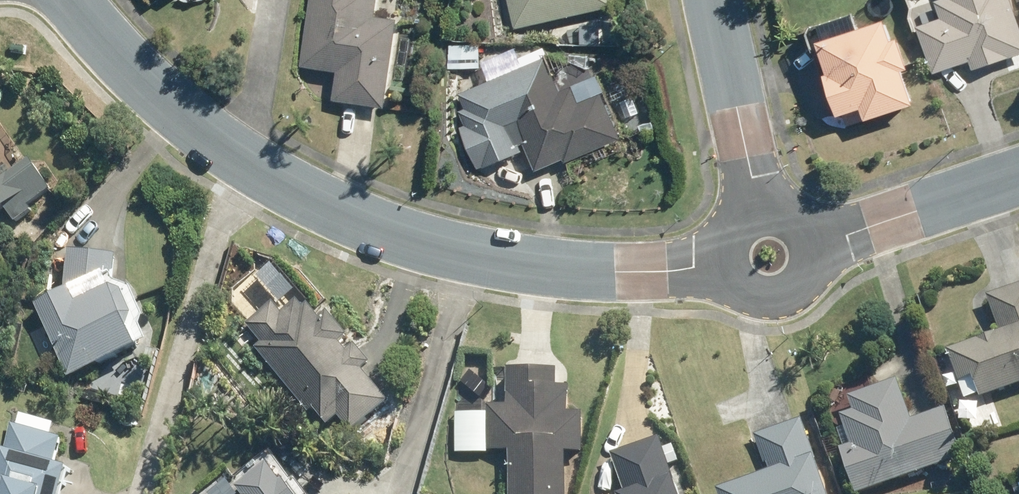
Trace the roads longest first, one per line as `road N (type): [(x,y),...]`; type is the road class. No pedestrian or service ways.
road 1 (residential): [(726,262),(617,274),(429,245),(248,163)]
road 2 (residential): [(248,163),(199,132),(69,0)]
road 3 (residential): [(717,0),(762,214)]
road 4 (residential): [(1018,177),(813,243)]
road 5 (residential): [(274,0),(248,163)]
road 6 (residential): [(813,243),(811,275),(801,289),(772,301),(741,290),(726,262)]

